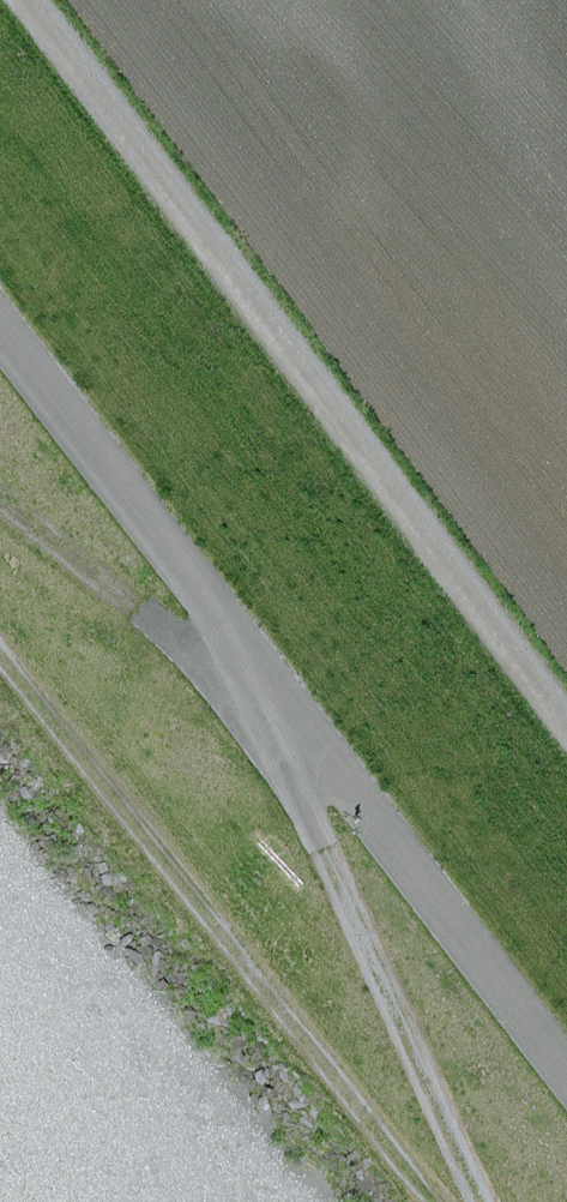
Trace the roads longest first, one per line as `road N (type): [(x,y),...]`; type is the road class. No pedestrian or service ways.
road 1 (track): [(11,0),(566,733)]
road 2 (track): [(482,1201),(268,724),(0,514)]
road 3 (track): [(0,666),(438,1201)]

